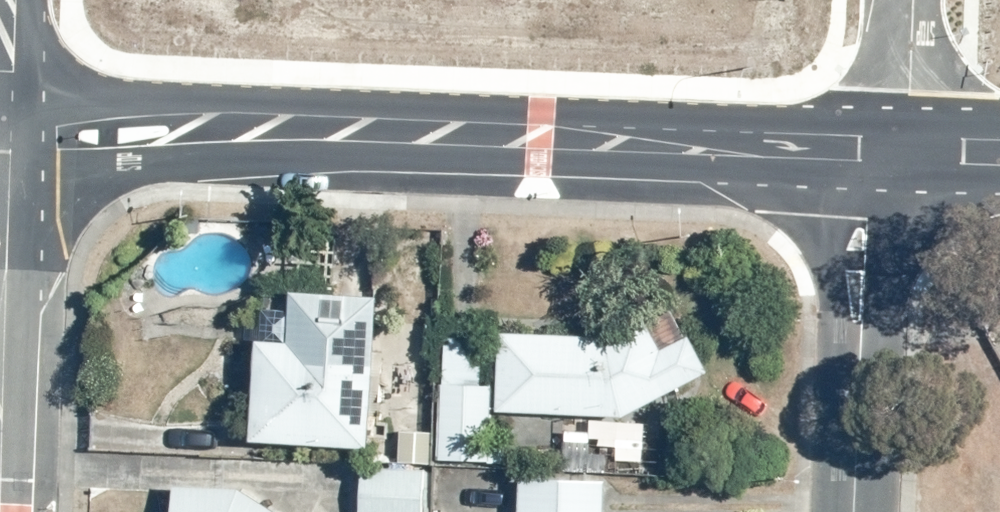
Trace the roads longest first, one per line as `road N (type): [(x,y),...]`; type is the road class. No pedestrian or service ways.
road 1 (tertiary): [(882,154),(2,120)]
road 2 (residential): [(853,511),(866,213),(882,154)]
road 3 (residential): [(882,154),(899,99),(903,0)]

